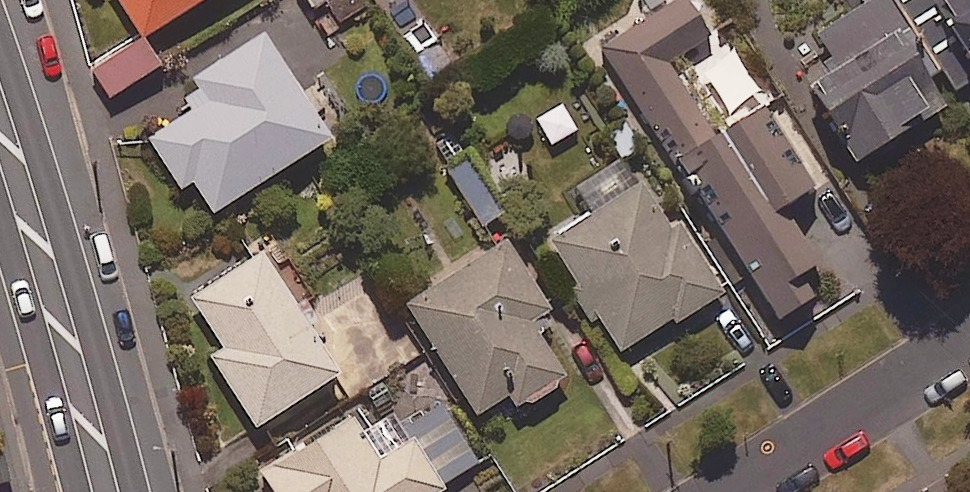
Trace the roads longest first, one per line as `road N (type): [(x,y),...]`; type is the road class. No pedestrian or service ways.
road 1 (tertiary): [(0,119),(104,491)]
road 2 (residential): [(969,341),(731,491)]

